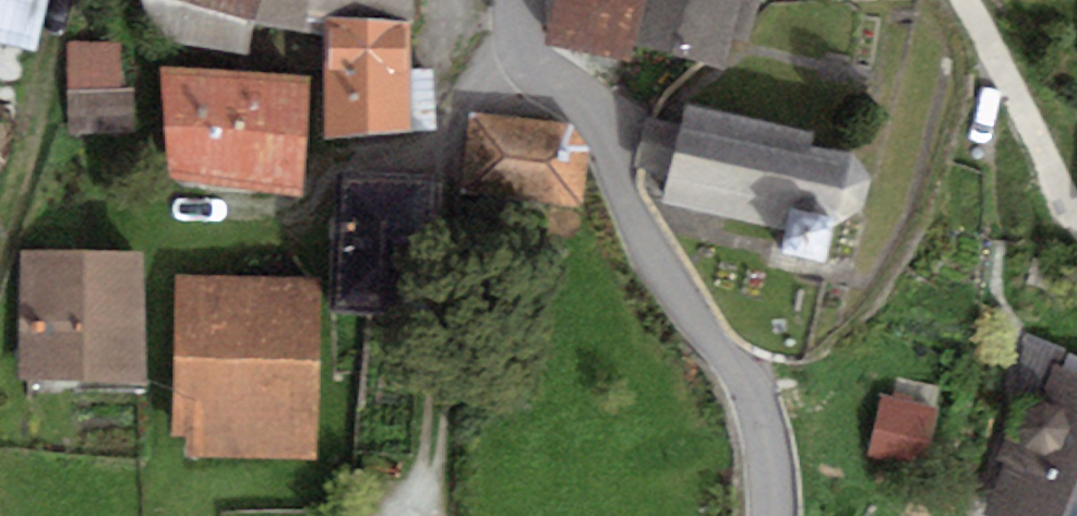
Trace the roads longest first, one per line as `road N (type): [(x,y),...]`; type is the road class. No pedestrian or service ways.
road 1 (residential): [(525,0),(529,49),(606,121),(648,245),(752,395),(769,515)]
road 2 (track): [(965,0),(1076,215)]

